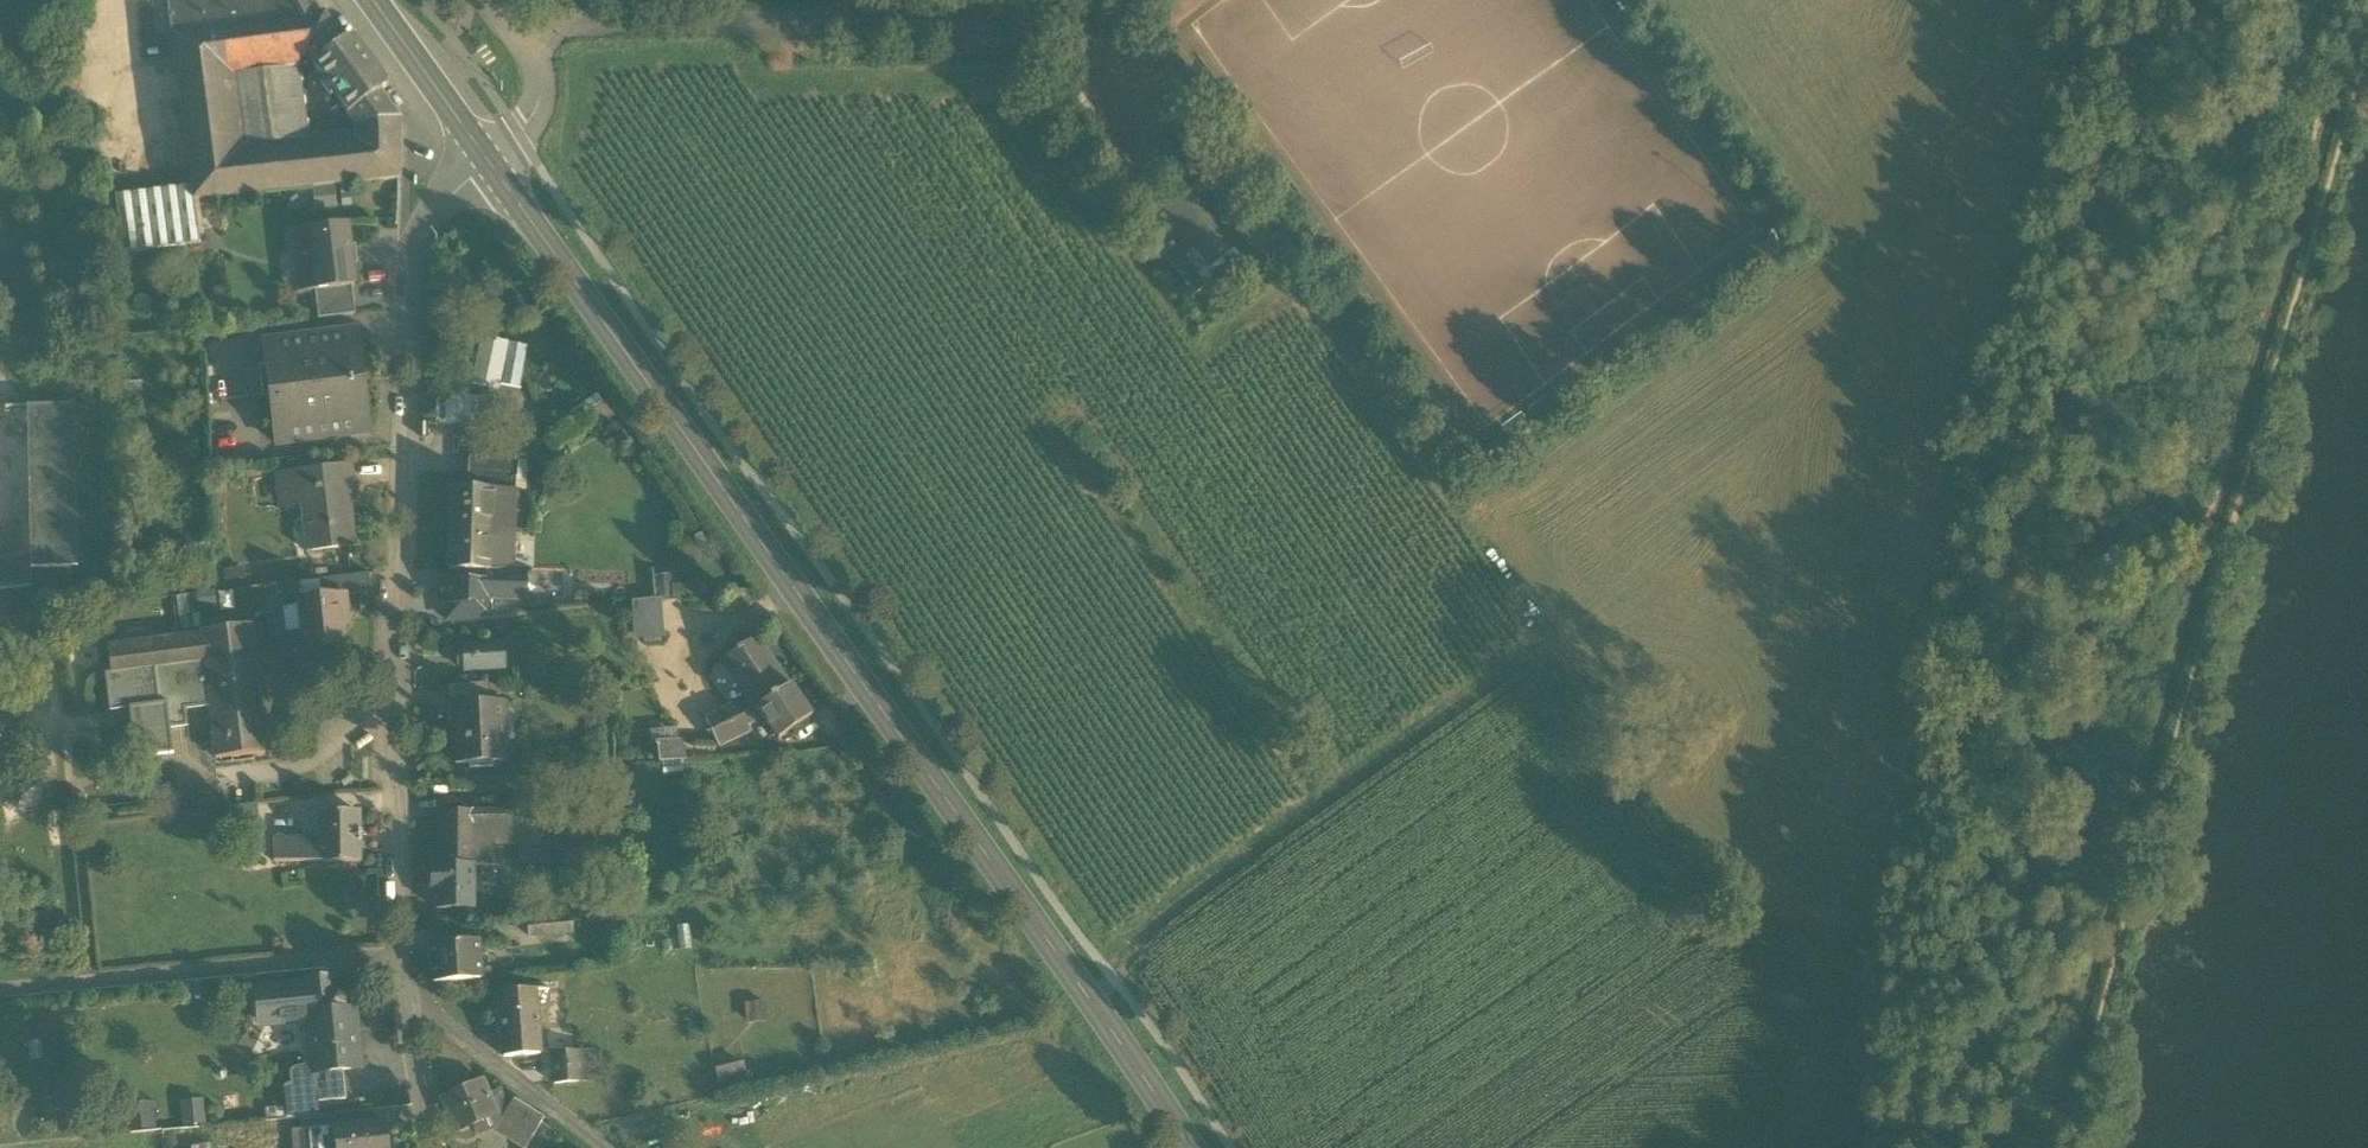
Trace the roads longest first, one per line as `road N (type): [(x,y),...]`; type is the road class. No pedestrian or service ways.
road 1 (secondary): [(488,162),(1186,1147)]
road 2 (residential): [(488,162),(413,233),(396,954)]
road 3 (track): [(1075,982),(1540,648)]
road 4 (residential): [(396,954),(0,988)]
road 5 (residential): [(406,994),(604,1147)]
road 6 (unclassified): [(487,0),(530,49),(543,91),(520,137),(488,162)]
road 7 (secondary): [(372,0),(488,162)]
road 8 (residential): [(406,994),(436,1147)]

